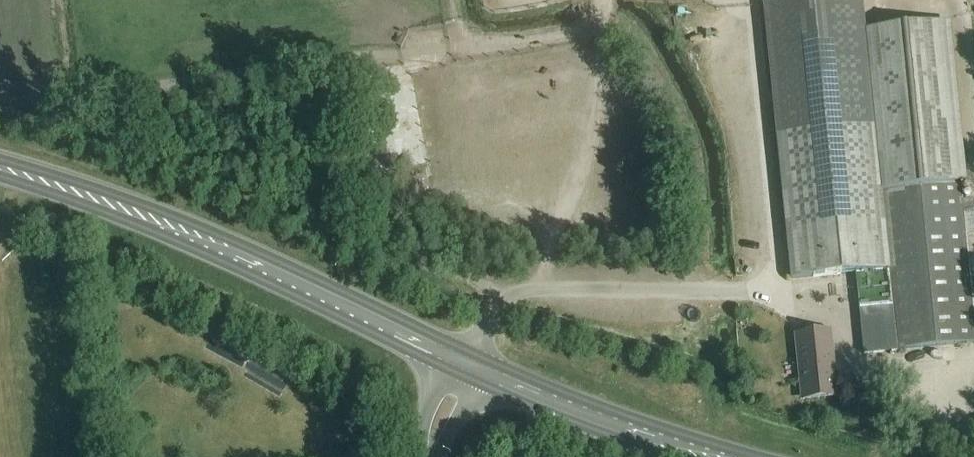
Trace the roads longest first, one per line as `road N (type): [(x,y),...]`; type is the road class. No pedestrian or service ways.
road 1 (primary): [(0,169),(211,243),(469,367)]
road 2 (primary): [(469,367),(611,423),(725,456)]

